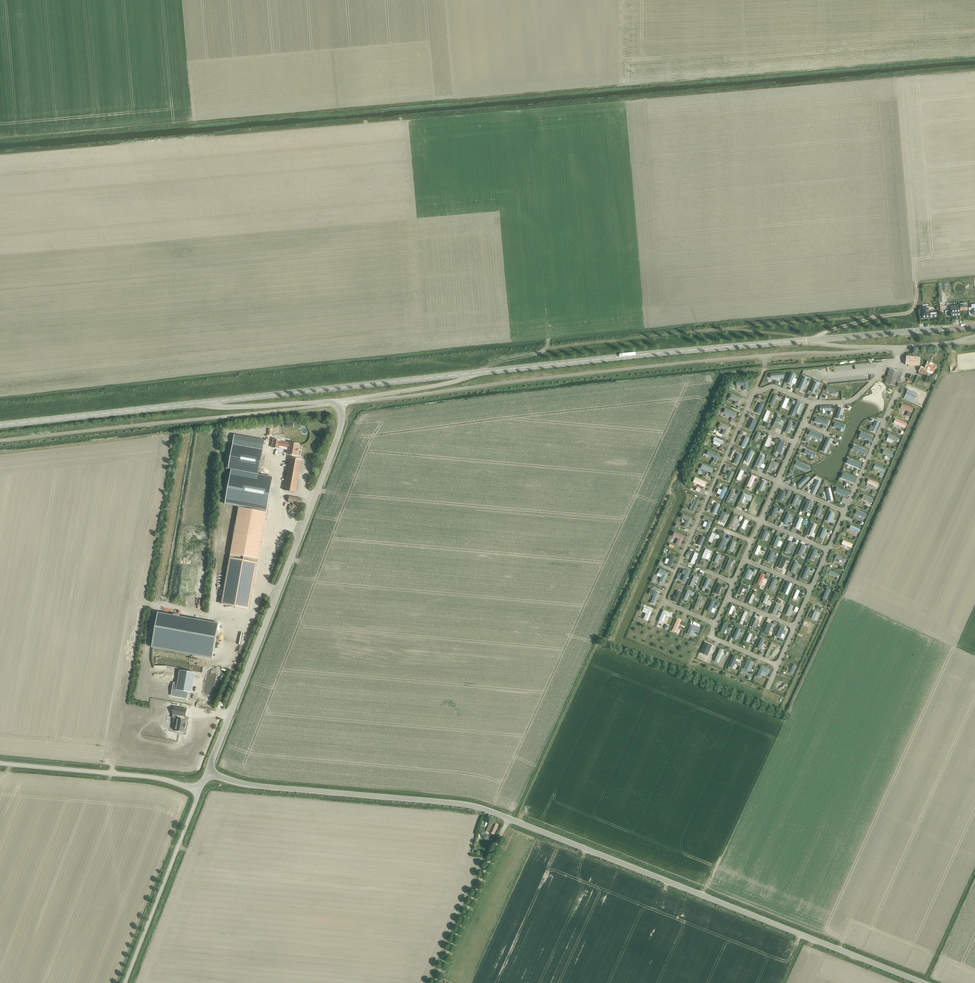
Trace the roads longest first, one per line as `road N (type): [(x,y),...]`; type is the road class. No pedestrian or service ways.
road 1 (unclassified): [(923,982),(483,809),(254,786),(208,771)]
road 2 (unclassified): [(208,771),(340,429),(340,400)]
road 3 (secondary): [(470,373),(817,340)]
road 4 (secondary): [(211,402),(470,373)]
road 5 (secondary): [(0,425),(211,402)]
road 6 (unclassified): [(124,982),(199,792)]
road 7 (unclassified): [(199,792),(156,778),(0,764)]
road 8 (secondary): [(817,340),(974,326)]
road 9 (unclassified): [(340,400),(470,373)]
road 10 (unclassified): [(211,402),(340,400)]

